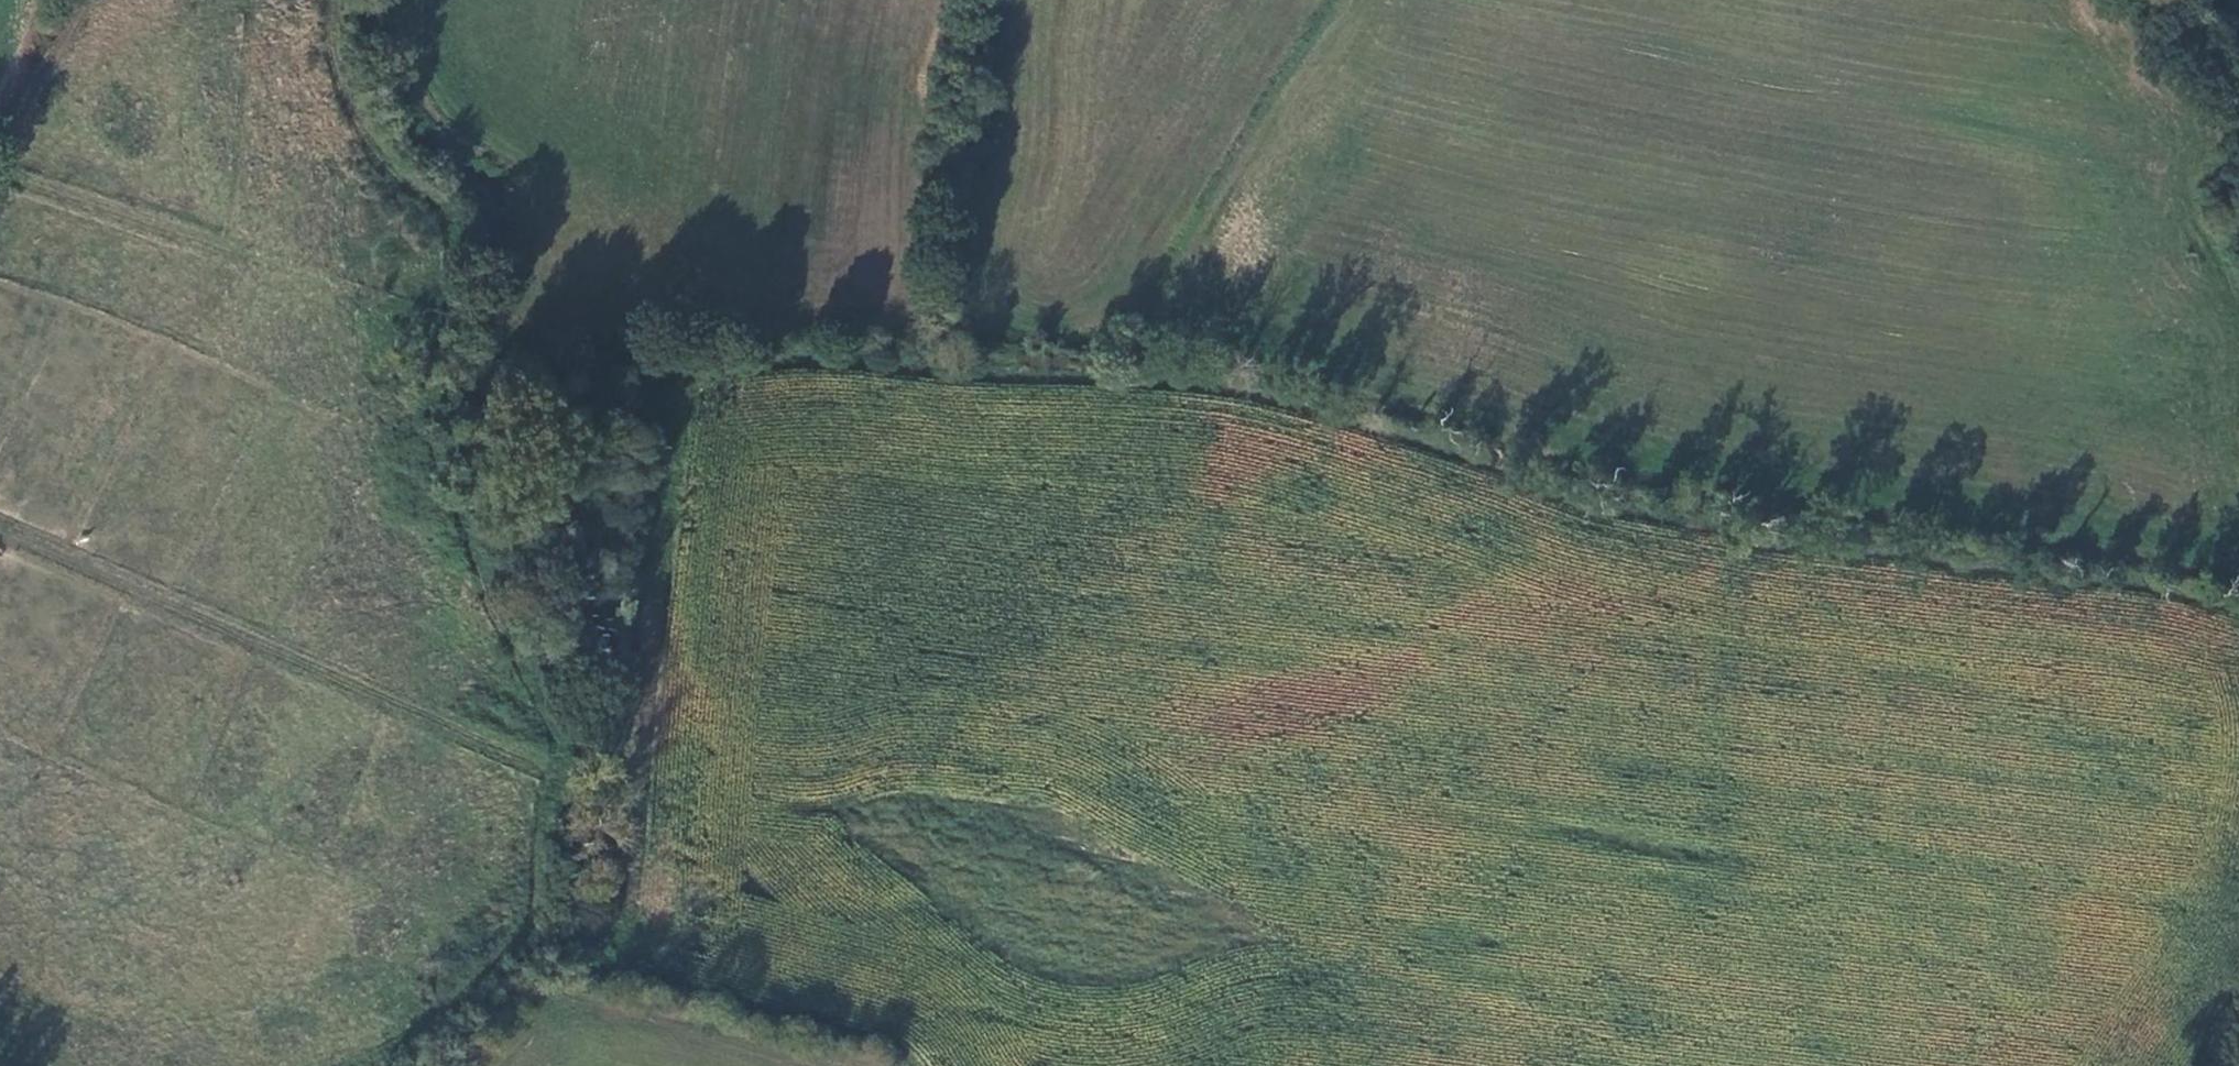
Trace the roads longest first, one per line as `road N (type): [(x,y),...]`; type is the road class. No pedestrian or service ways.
road 1 (track): [(0,534),(489,745)]
road 2 (track): [(2238,124),(2151,0)]

